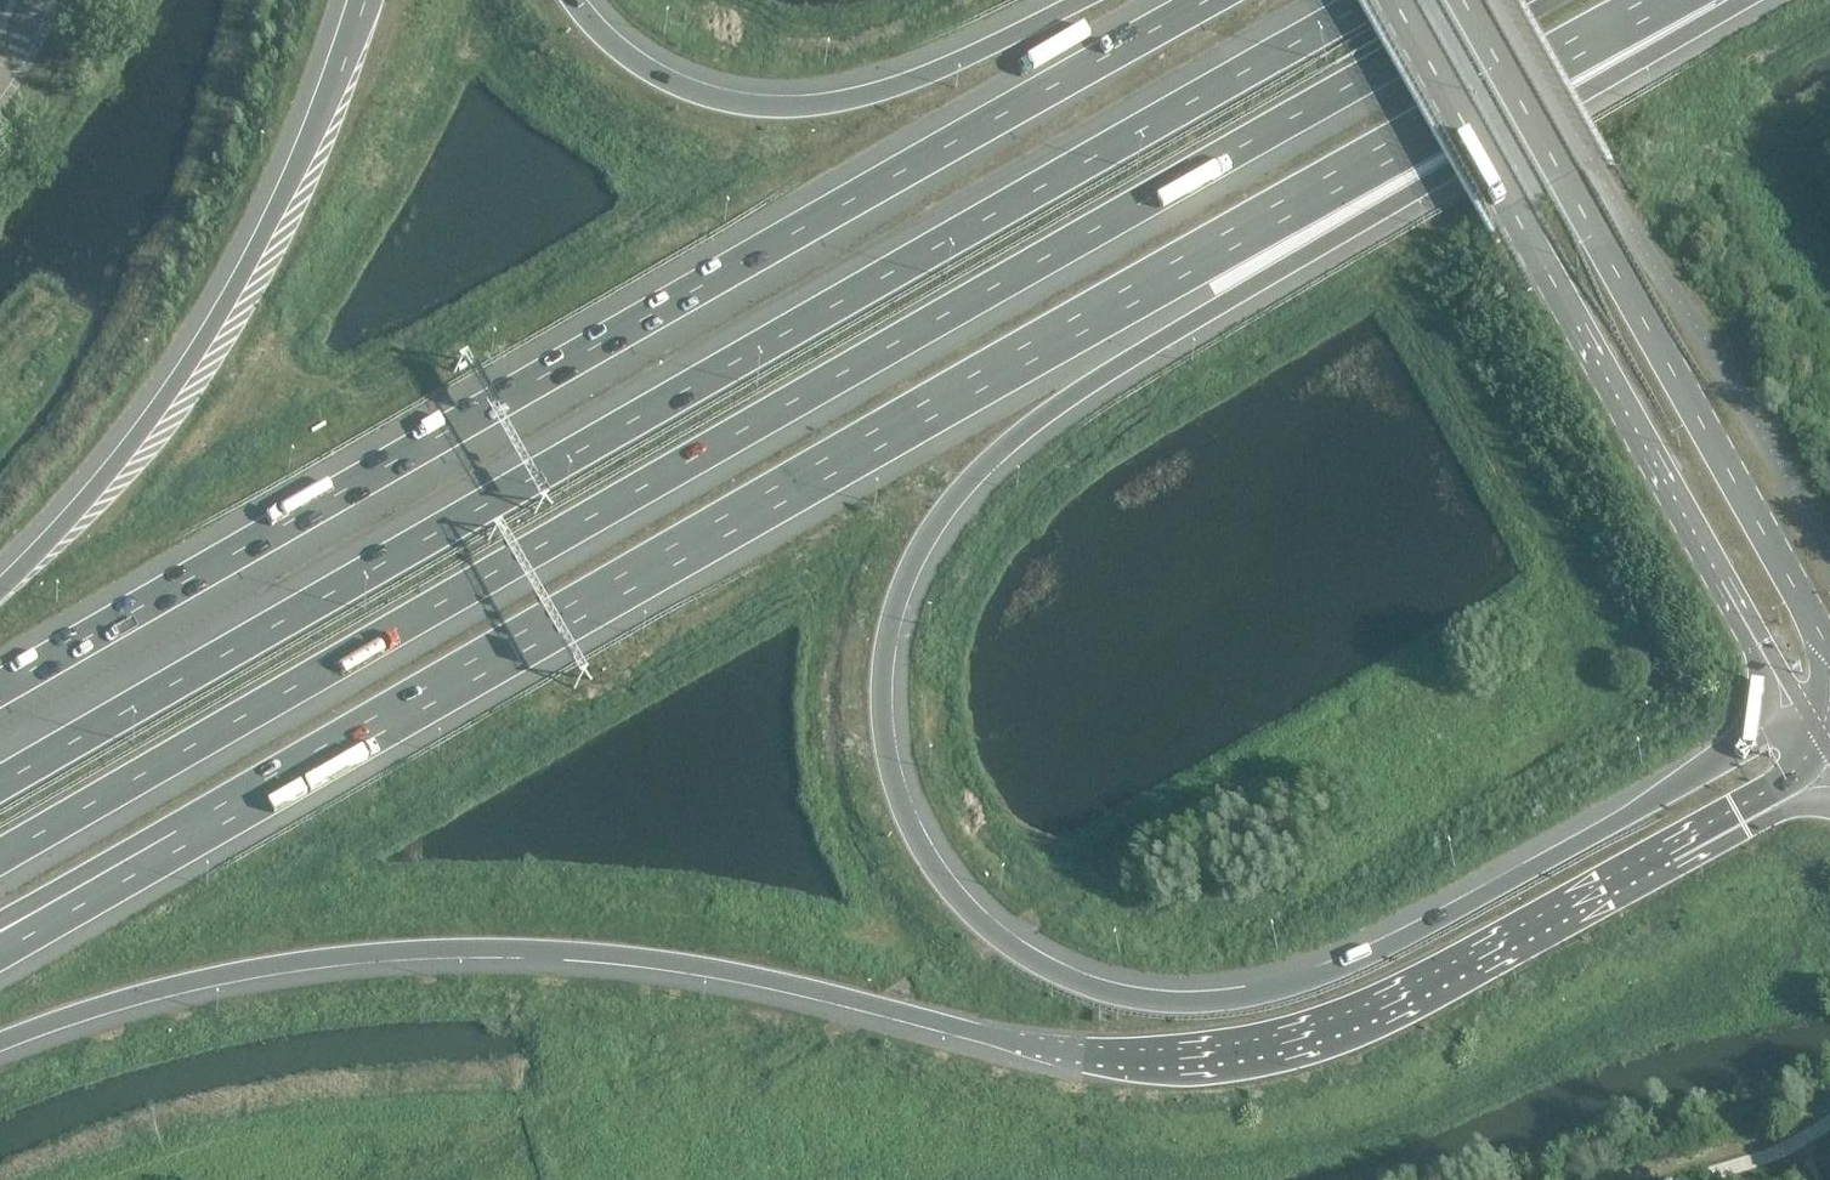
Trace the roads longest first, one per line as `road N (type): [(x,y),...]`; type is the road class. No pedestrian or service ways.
road 1 (motorway): [(0,1040),(141,989),(266,964),(384,948),(519,946),(663,958),(1102,1053),(1276,1047),(1383,1011),(1829,752)]
road 2 (motorway): [(1802,707),(1426,926),(1269,992),(1198,1002),(1126,997),(1072,981),(986,929),(918,844),(883,738),(889,626),(905,574),(972,475),(1317,198)]
road 3 (motorway): [(0,857),(1500,0)]
road 4 (motorway): [(1366,0),(0,785)]
road 5 (motorway): [(1212,0),(0,688)]
road 6 (motorway): [(179,838),(1317,198)]
road 7 (secondary): [(1396,0),(1802,707)]
road 8 (secondary): [(1829,647),(1465,0)]
road 9 (motorway): [(360,0),(278,203),(183,372),(61,530),(0,591)]
road 10 (motorway): [(1080,0),(932,71),(861,95),(775,107),(709,96),(646,73),(575,0)]
road 11 (motorway): [(1317,198),(1673,0)]
road 12 (motorway): [(0,944),(179,838)]
road 13 (motorway): [(0,931),(179,838)]

